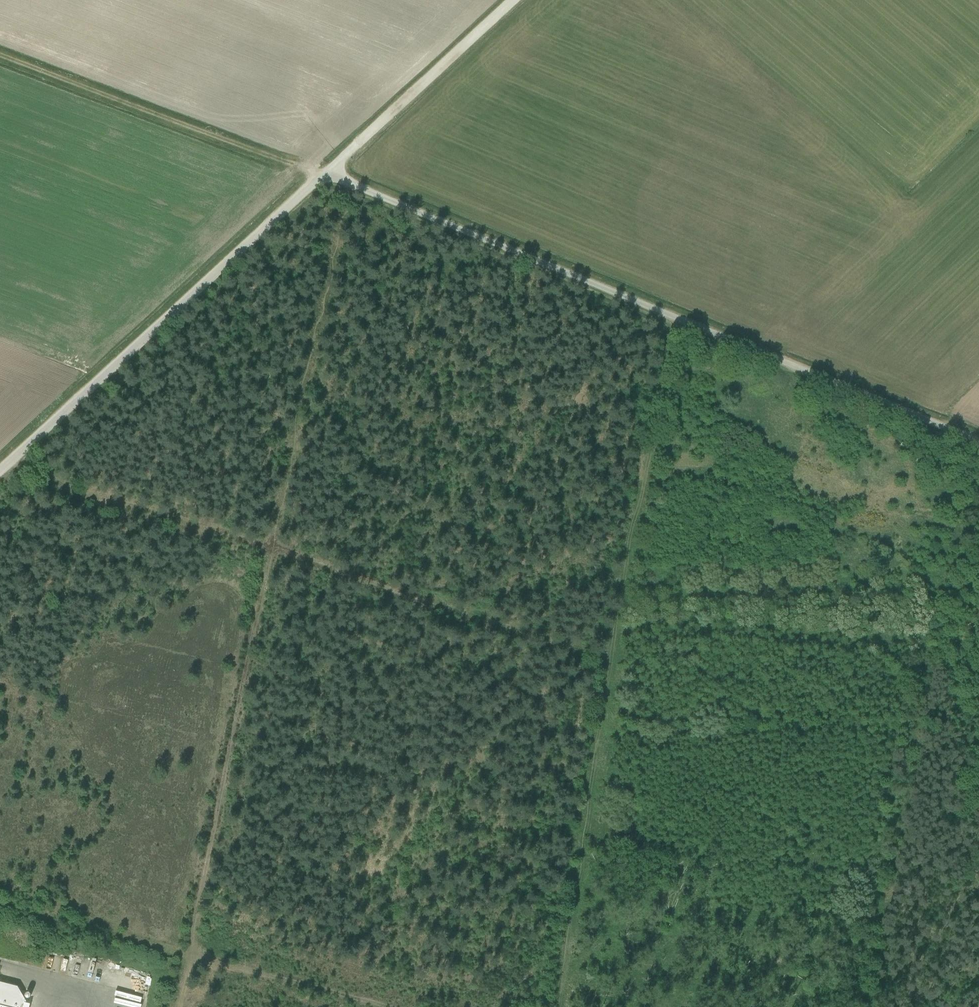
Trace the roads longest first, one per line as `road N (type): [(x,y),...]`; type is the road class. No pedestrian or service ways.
road 1 (unclassified): [(978,440),(326,174)]
road 2 (track): [(176,1006),(271,552)]
road 3 (unclassified): [(0,471),(326,174)]
road 4 (track): [(271,552),(610,663)]
road 5 (track): [(610,663),(669,313)]
road 6 (track): [(326,174),(0,54)]
road 7 (track): [(559,1006),(610,663)]
road 8 (track): [(7,465),(271,552)]
road 9 (track): [(326,174),(515,0)]
road 10 (track): [(187,955),(387,1006)]

